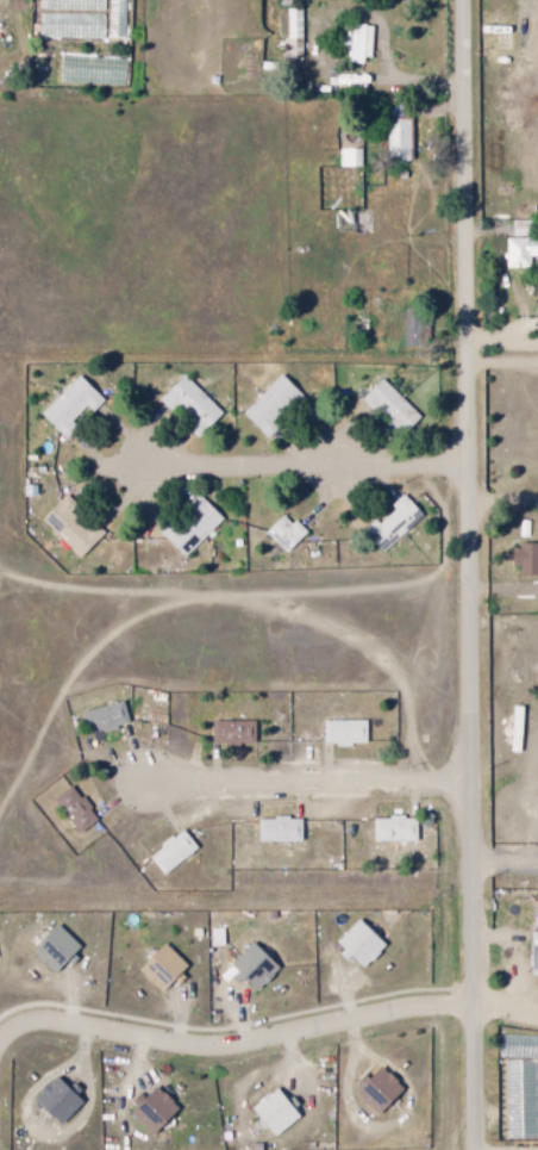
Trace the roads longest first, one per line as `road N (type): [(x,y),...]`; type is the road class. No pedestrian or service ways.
road 1 (residential): [(483,1149),(469,0)]
road 2 (residential): [(0,1031),(43,1018),(208,1043),(400,1008),(481,1005)]
road 3 (residential): [(474,459),(99,464),(52,448),(24,425)]
road 4 (residential): [(478,779),(146,779)]

